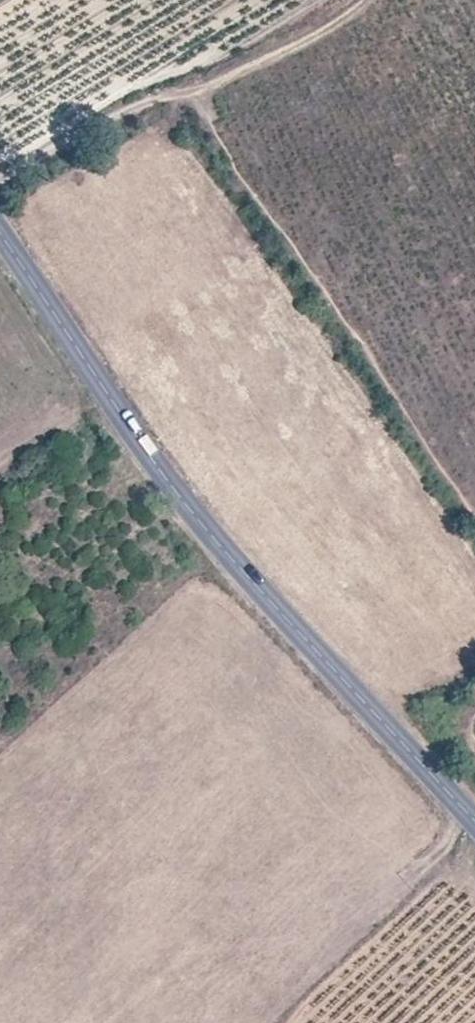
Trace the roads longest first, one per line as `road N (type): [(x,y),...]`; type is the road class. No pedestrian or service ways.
road 1 (tertiary): [(474,819),(181,503),(0,239)]

